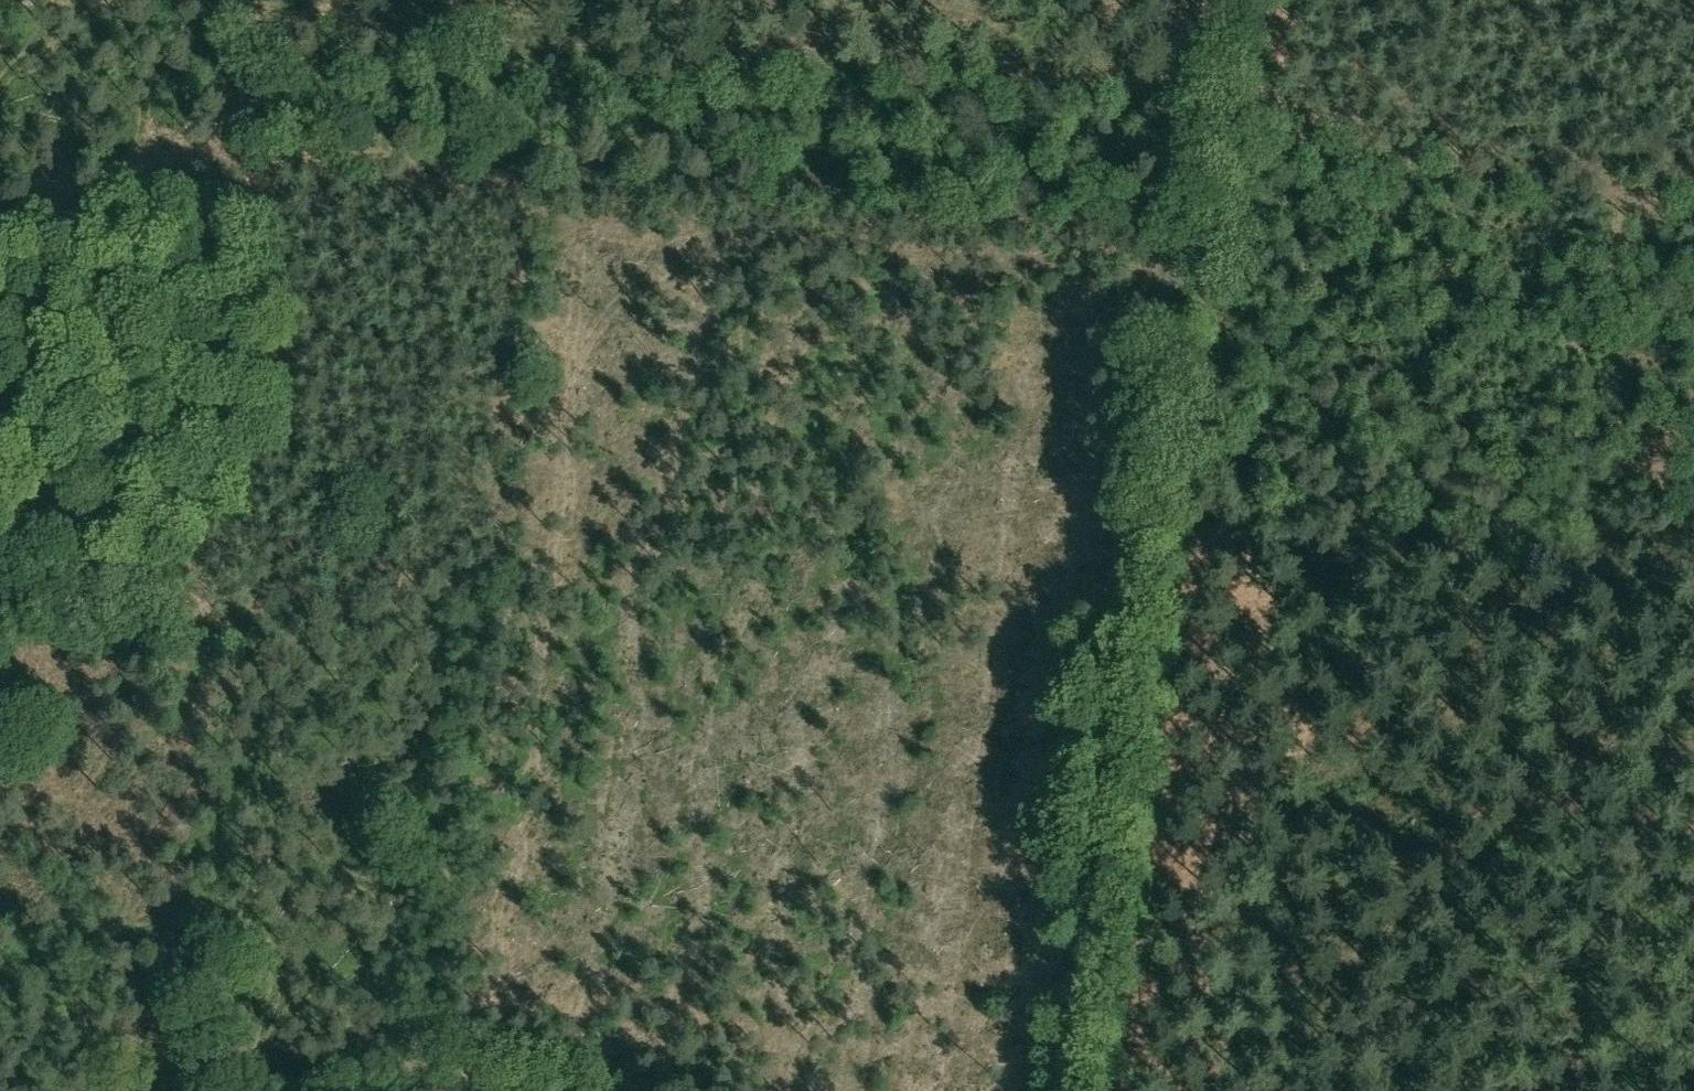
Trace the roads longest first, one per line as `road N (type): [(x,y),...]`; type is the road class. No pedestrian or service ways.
road 1 (unclassified): [(1065,1090),(1144,389),(1160,323),(1213,200),(1242,0)]

